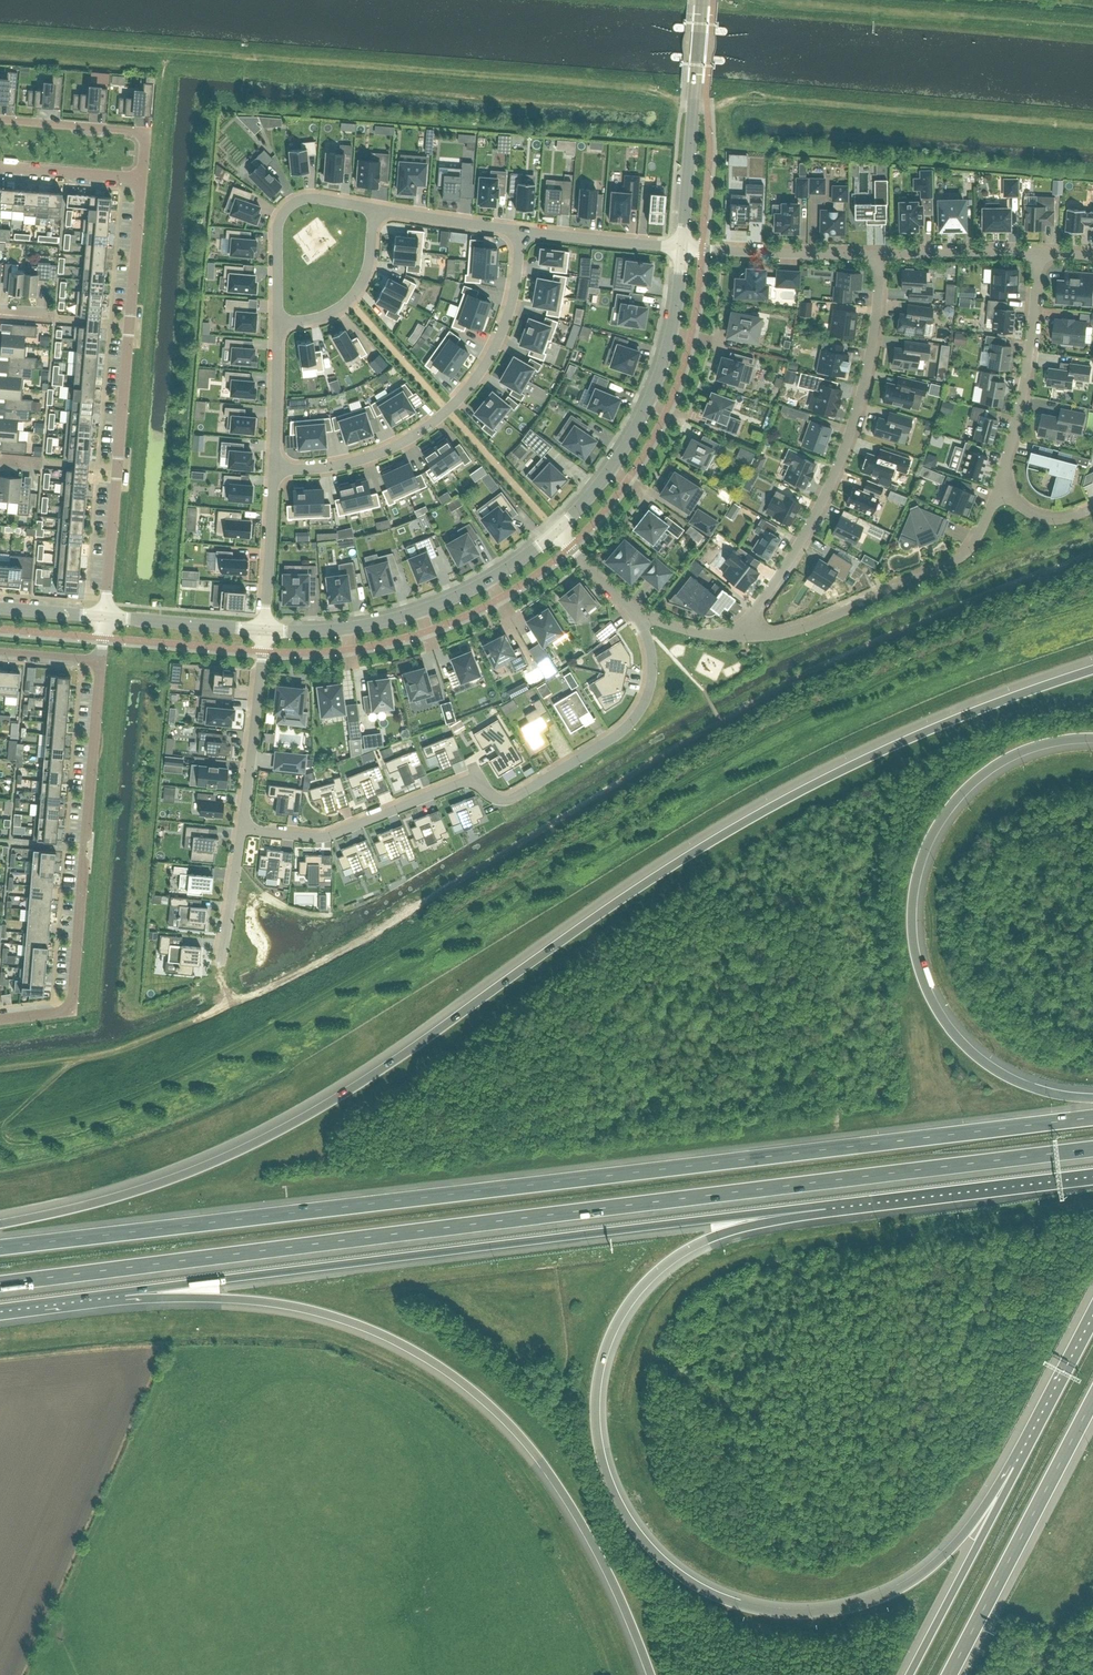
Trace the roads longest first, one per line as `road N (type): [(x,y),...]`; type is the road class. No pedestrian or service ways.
road 1 (motorway): [(1092,670),(913,738),(778,804),(297,1122),(123,1197),(0,1224)]
road 2 (motorway): [(0,1283),(1092,1148)]
road 3 (motorway): [(1092,1117),(0,1248)]
road 4 (motorway): [(1017,1468),(930,1569),(838,1611),(766,1612),(727,1602),(688,1582),(633,1528),(601,1461),(595,1420),(598,1375),(617,1318),(667,1261),(698,1243),(819,1206)]
road 5 (motorway): [(125,1291),(292,1305),(343,1318),(468,1386),(556,1483),(608,1574),(650,1674)]
road 6 (motorway): [(125,1291),(819,1206)]
road 7 (motorway): [(1092,1101),(1010,1079),(955,1037),(915,960),(911,901),(938,822),(984,774),(1039,746),(1092,738)]
road 8 (residential): [(634,613),(651,666),(634,715),(495,806),(469,777),(330,836),(241,831)]
road 9 (residential): [(104,614),(141,179)]
road 10 (residential): [(101,660),(72,1008),(0,1017)]
road 11 (residential): [(736,635),(800,541),(847,445),(867,375),(880,254)]
road 12 (residential): [(523,233),(515,301),(494,356),(462,397),(381,454),(350,465),(273,468)]
road 13 (residential): [(736,635),(812,624),(959,557),(978,534),(997,486)]
road 14 (unclassified): [(680,247),(654,387),(612,466),(556,531)]
road 15 (unclassified): [(556,531),(485,582),(405,617),(330,630),(264,630)]
road 16 (motorway): [(950,1674),(1092,1400)]
road 17 (motorway): [(819,1206),(1092,1172)]
road 18 (unclassified): [(702,0),(680,247)]
road 19 (residential): [(997,486),(1028,356),(1035,252)]
road 20 (motorway): [(1017,1468),(908,1674)]
road 21 (residential): [(375,209),(318,198),(289,205),(279,227),(278,322)]
road 22 (residential): [(264,630),(241,831)]
road 23 (residential): [(680,247),(880,254)]
road 24 (residential): [(0,119),(145,132),(141,179)]
road 25 (residential): [(278,322),(348,300),(365,275),(375,209)]
road 26 (motorway): [(1092,1324),(1017,1468)]
road 27 (residential): [(264,630),(273,468)]
road 28 (unclassified): [(264,630),(104,614)]
road 29 (residential): [(523,233),(680,247)]
road 30 (residential): [(880,254),(1035,252)]
road 31 (residential): [(375,209),(523,233)]
road 32 (residential): [(273,468),(278,322)]
road 33 (residential): [(141,179),(0,167)]
road 34 (residential): [(241,831),(222,960)]
road 35 (motorway): [(0,1307),(125,1291)]

